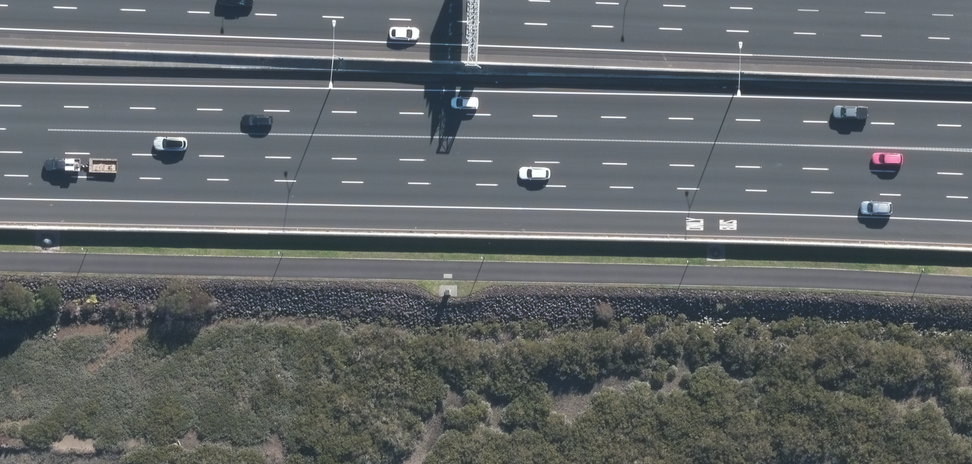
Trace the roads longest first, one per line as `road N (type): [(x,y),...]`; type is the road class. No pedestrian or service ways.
road 1 (motorway): [(971,174),(0,151)]
road 2 (motorway): [(971,121),(0,98)]
road 3 (motorway): [(292,0),(971,38)]

